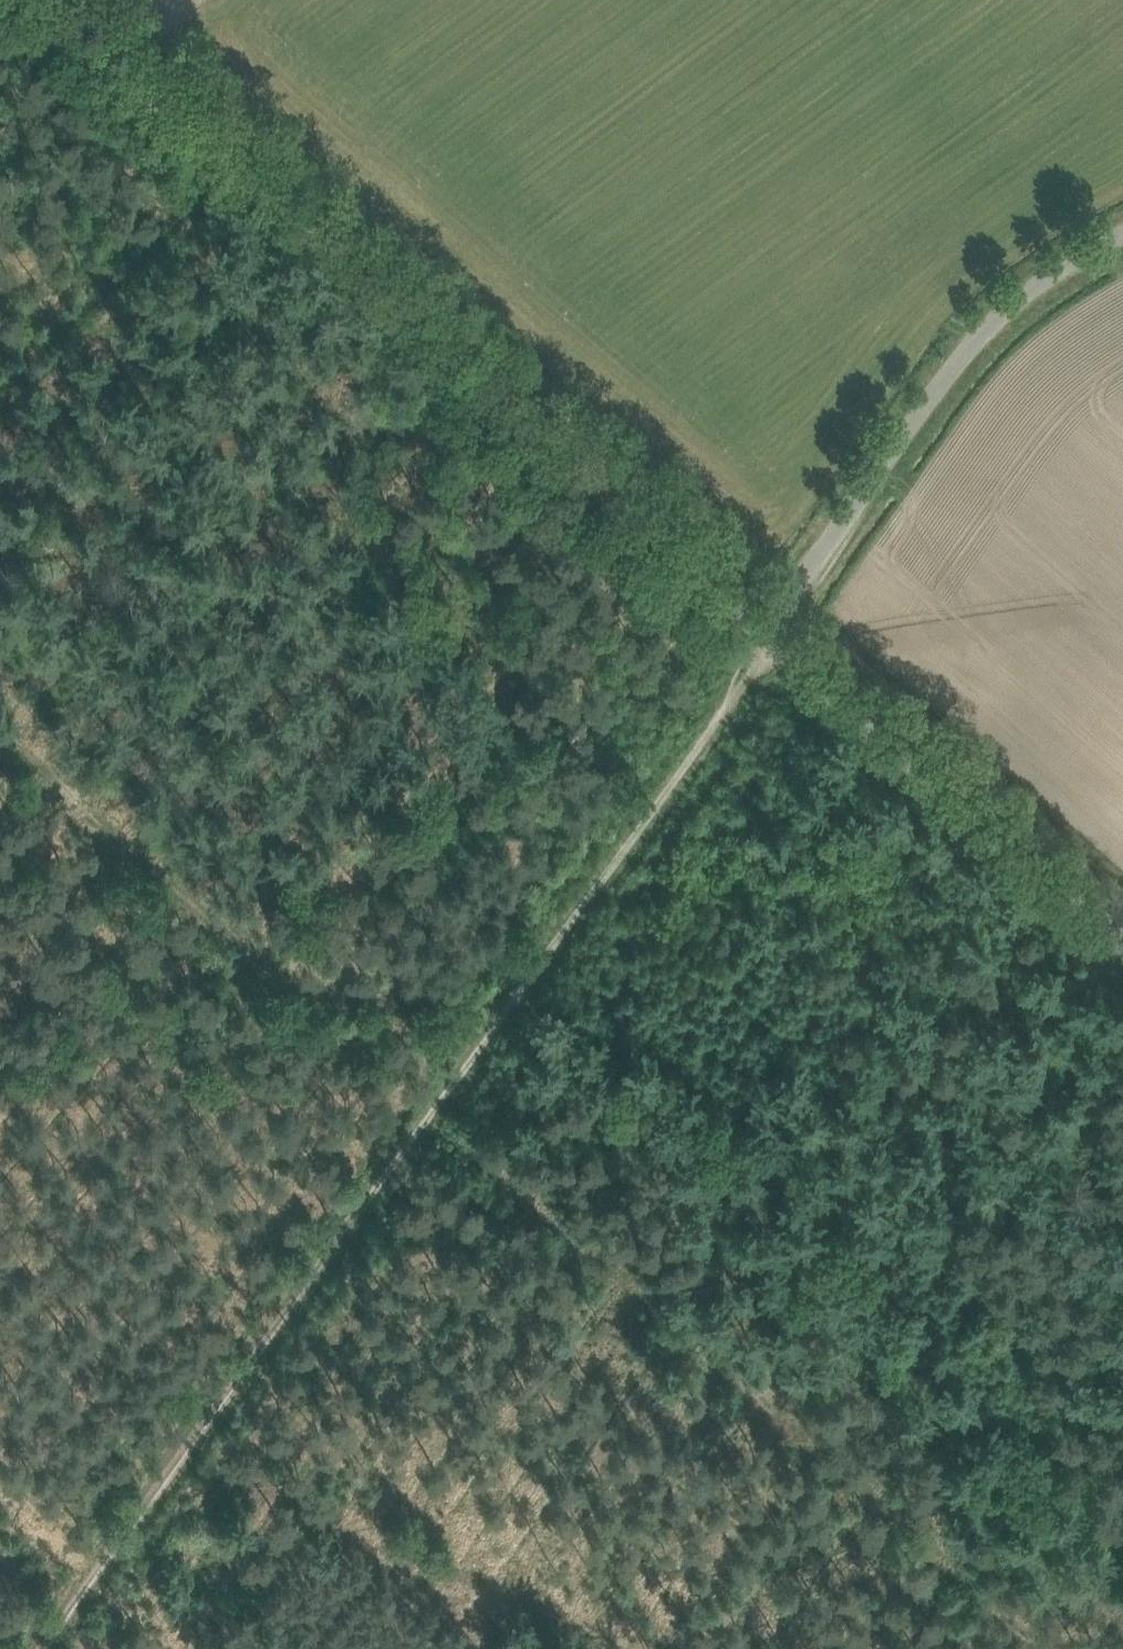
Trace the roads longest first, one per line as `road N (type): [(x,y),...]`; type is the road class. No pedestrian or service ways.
road 1 (track): [(763,634),(744,677),(36,1648)]
road 2 (unclassified): [(763,634),(41,0)]
road 3 (unclassified): [(763,634),(997,318),(1122,235)]
road 4 (unclassified): [(1122,946),(763,634)]

